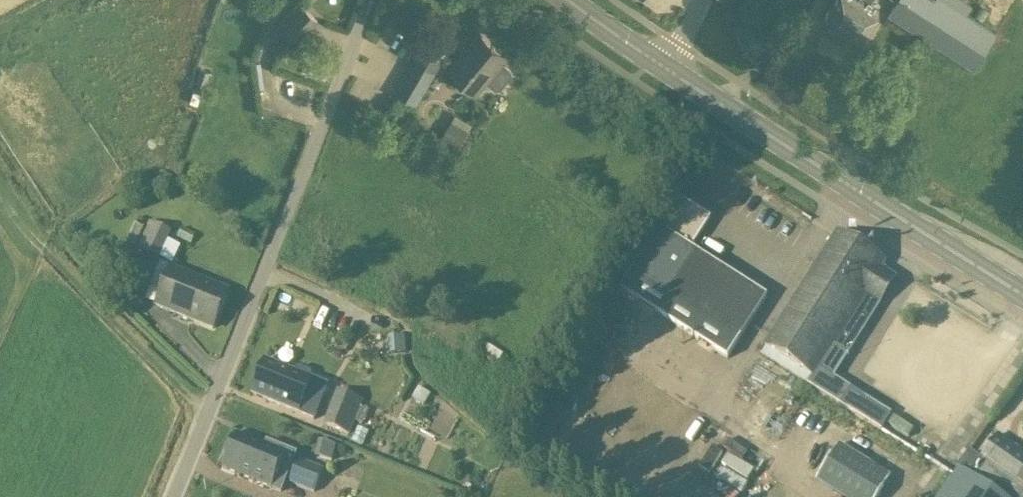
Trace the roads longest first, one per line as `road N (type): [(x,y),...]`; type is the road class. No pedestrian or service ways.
road 1 (unclassified): [(173,496),(369,0)]
road 2 (primary): [(1022,292),(669,67)]

